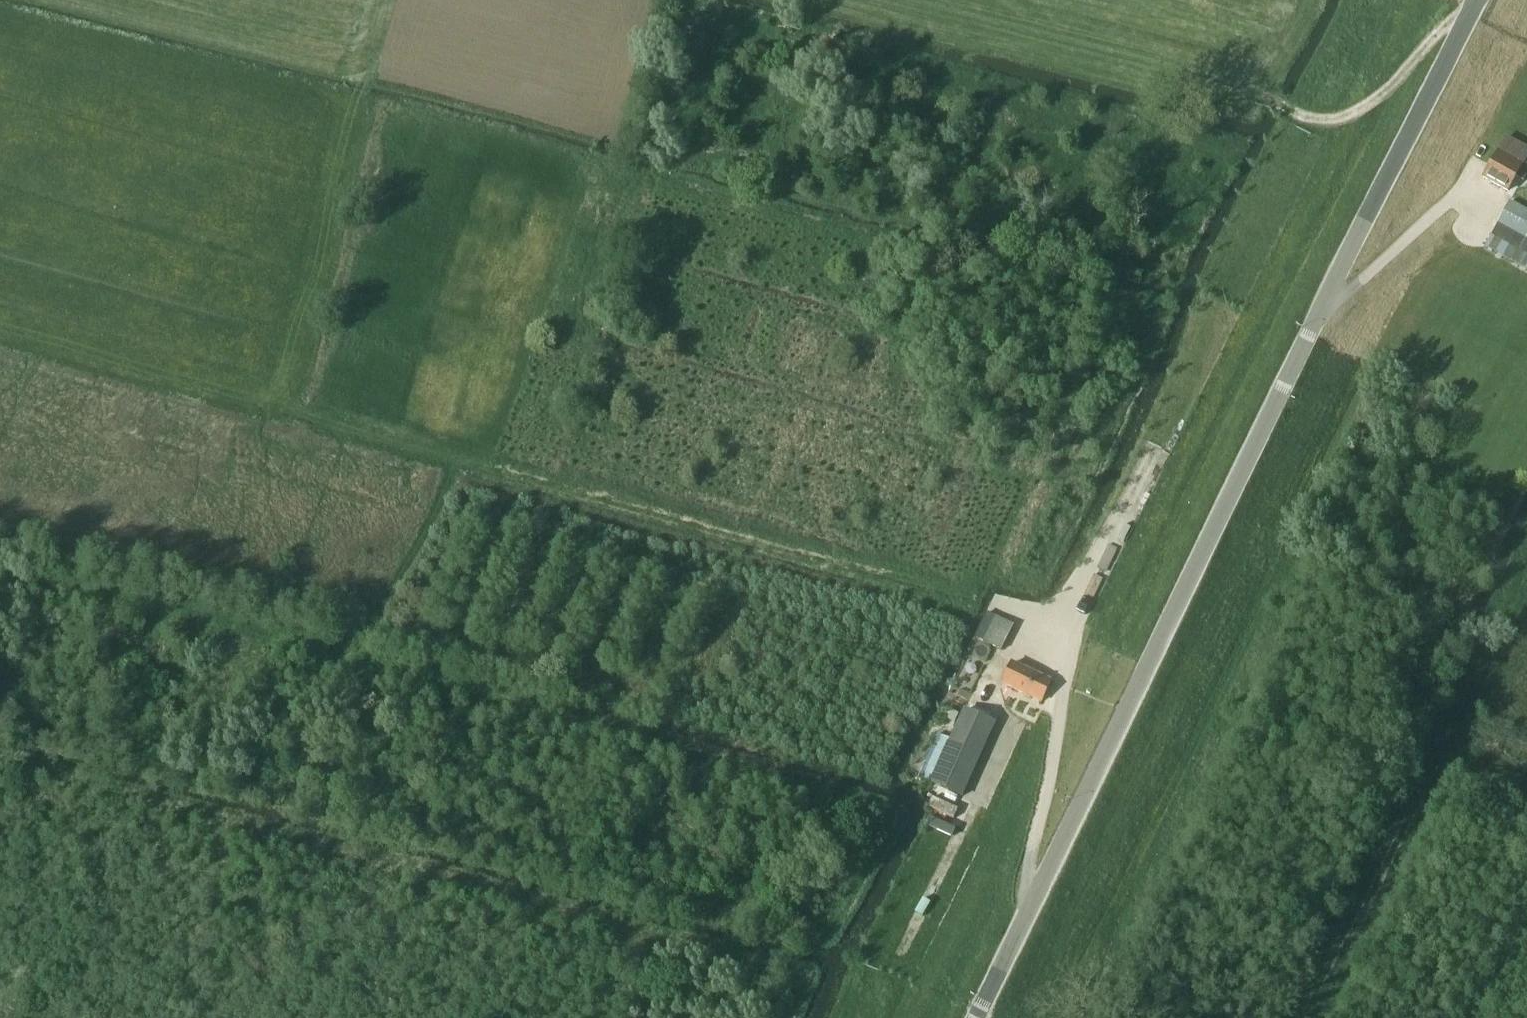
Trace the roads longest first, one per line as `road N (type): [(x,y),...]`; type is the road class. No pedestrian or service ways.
road 1 (unclassified): [(982,1017),(1479,0)]
road 2 (track): [(1218,70),(1293,115),(1339,120),(1387,90),(1438,32),(1475,7)]

